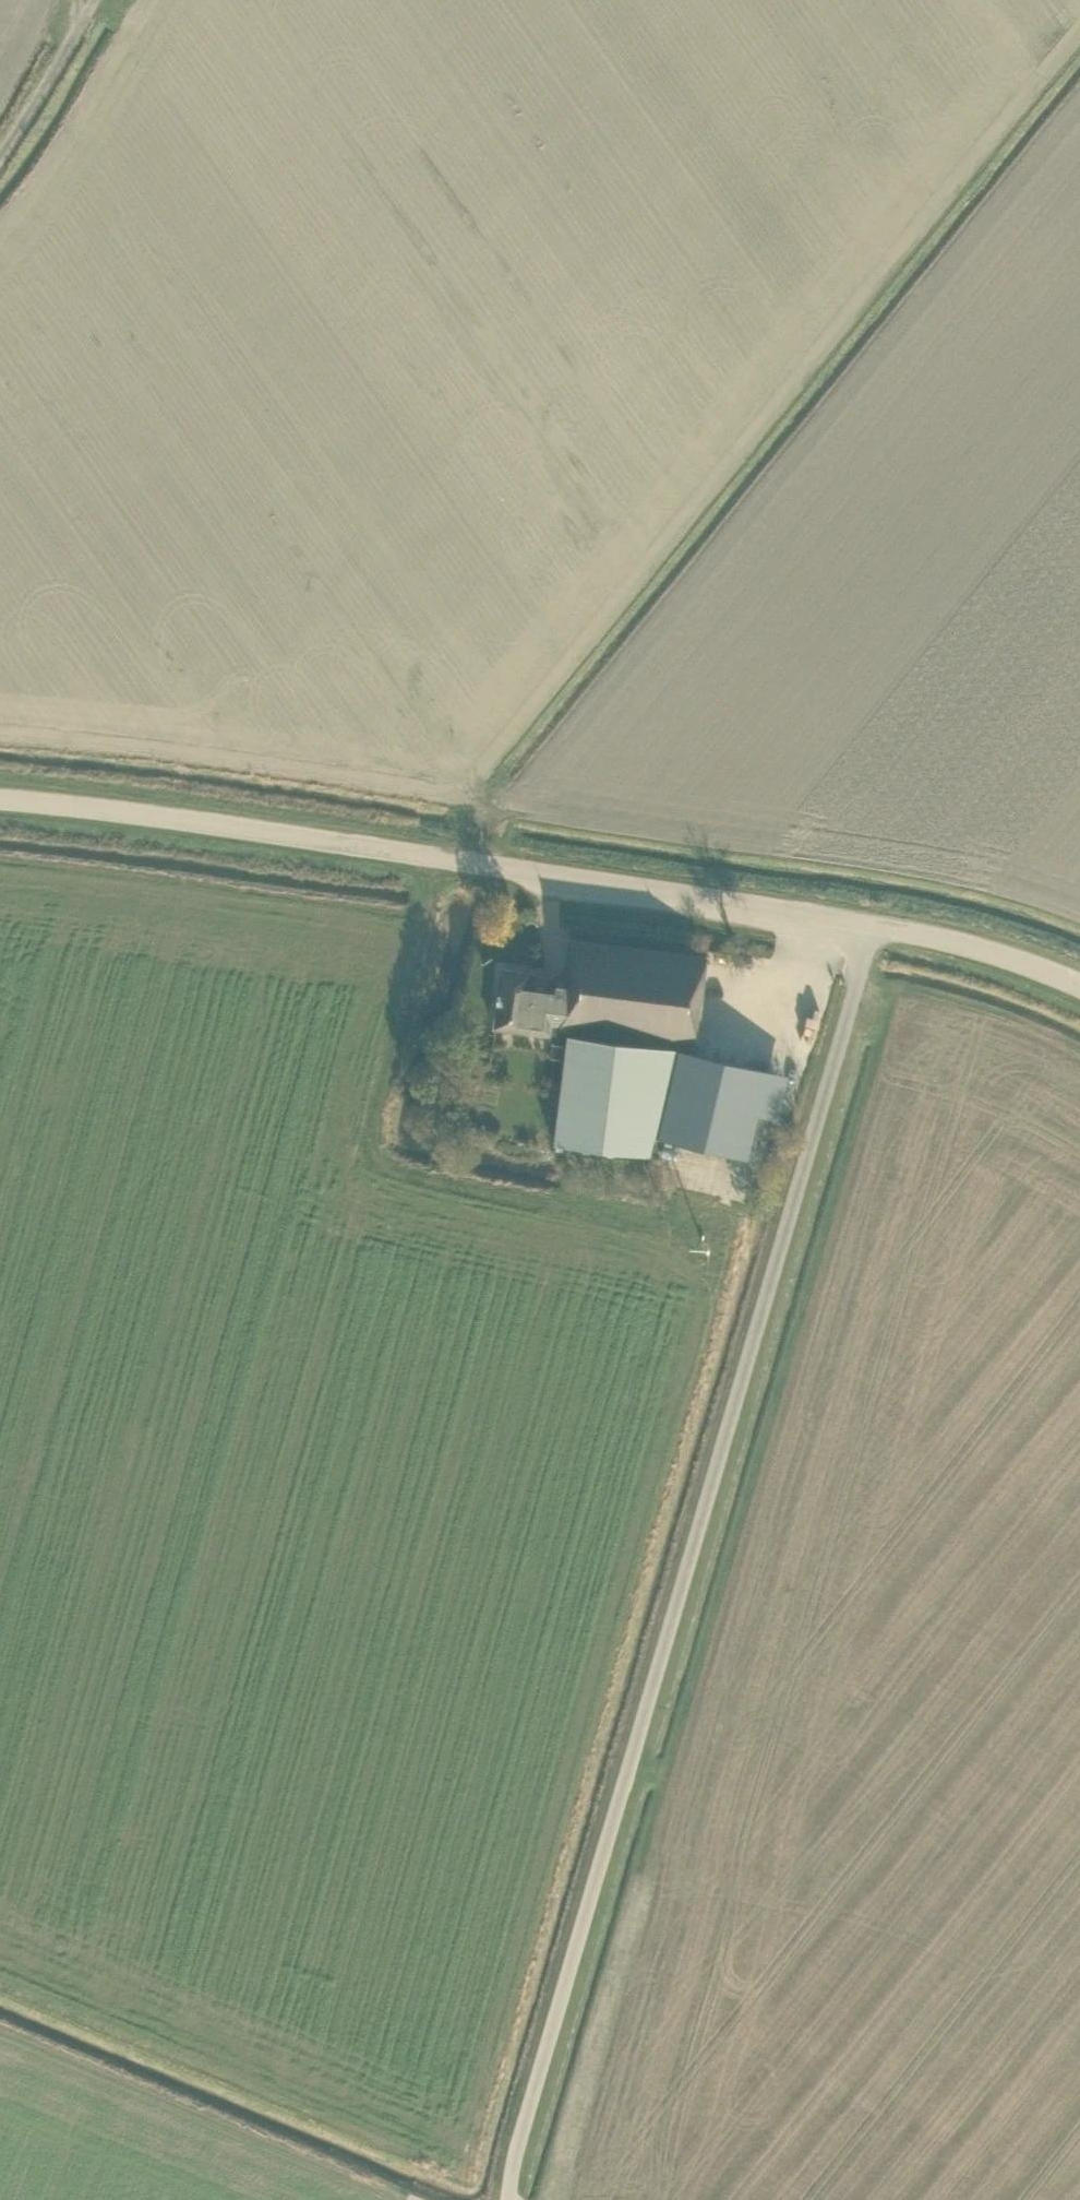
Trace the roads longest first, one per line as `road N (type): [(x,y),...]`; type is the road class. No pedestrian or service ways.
road 1 (unclassified): [(516,2199),(632,1747),(873,930)]
road 2 (tertiary): [(873,930),(0,804)]
road 3 (tertiary): [(1079,994),(1044,975),(873,930)]
road 4 (track): [(0,159),(98,0)]

